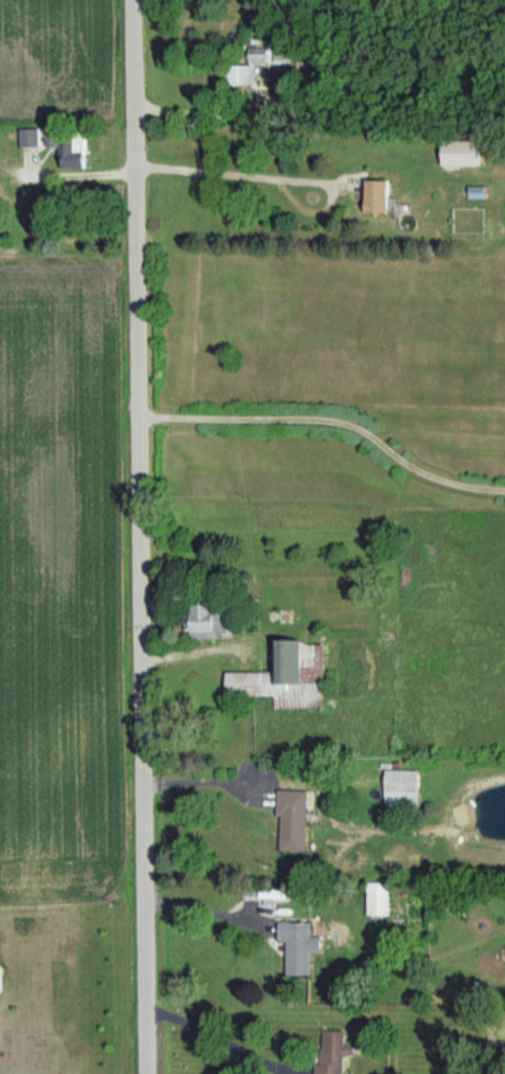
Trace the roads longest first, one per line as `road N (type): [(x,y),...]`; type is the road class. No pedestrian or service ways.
road 1 (tertiary): [(151,1073),(135,0)]

